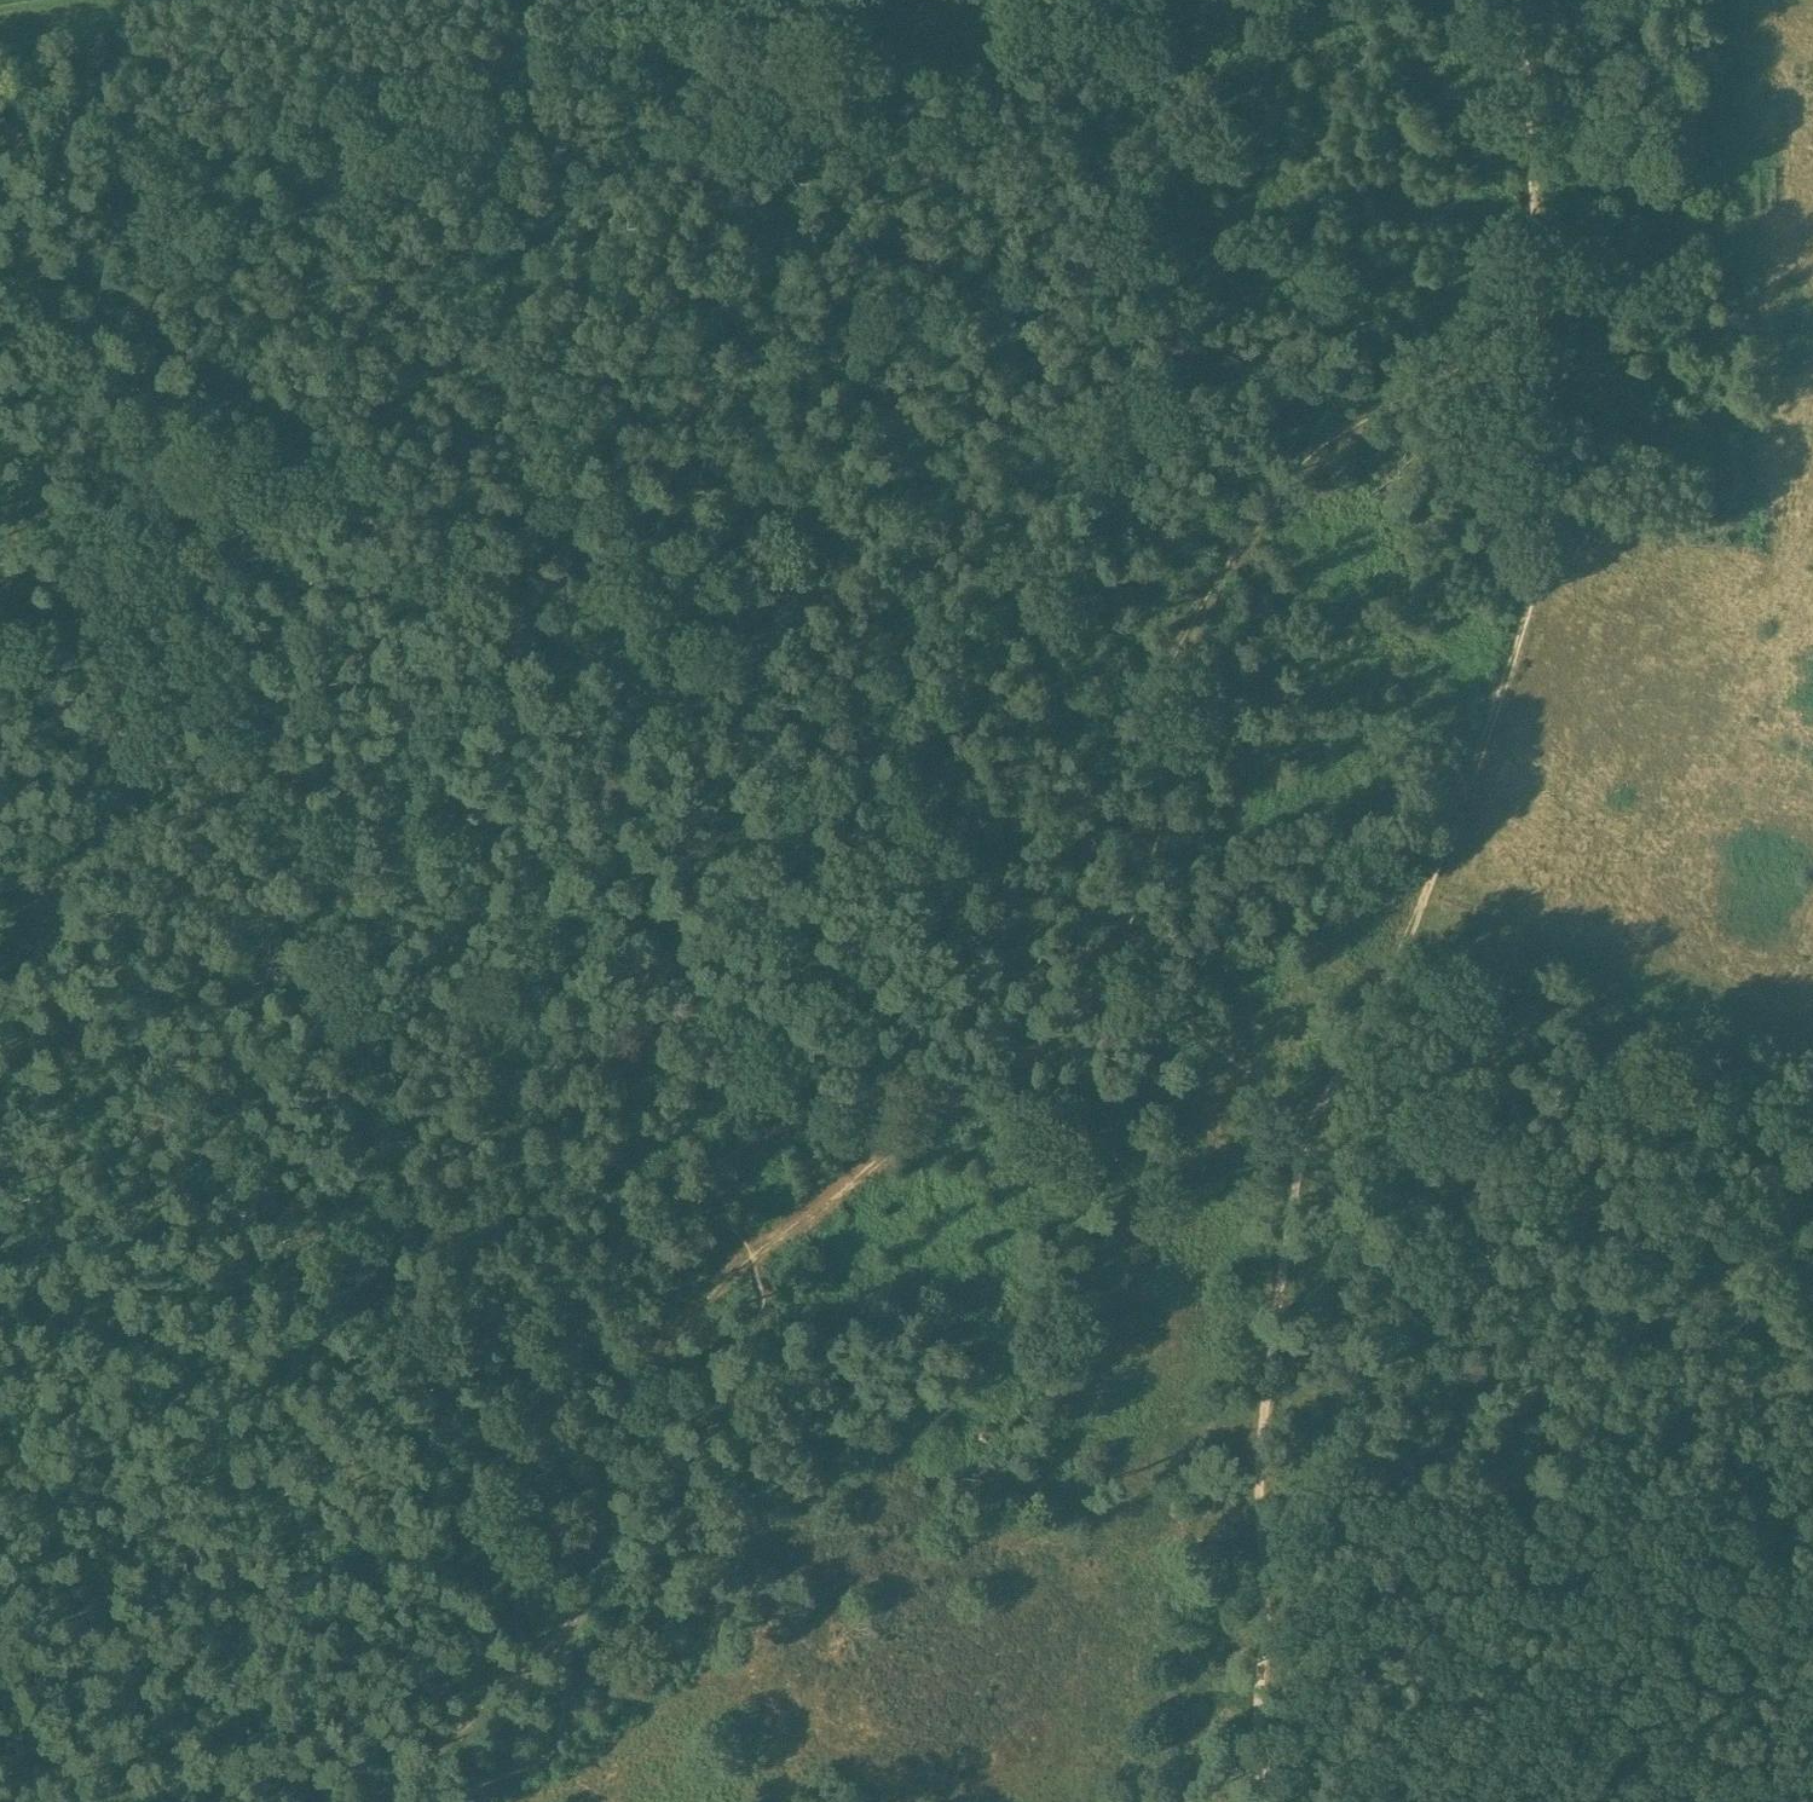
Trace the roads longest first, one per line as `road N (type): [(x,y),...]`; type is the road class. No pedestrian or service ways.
road 1 (track): [(1316,1112),(1112,969),(0,266)]
road 2 (track): [(1088,1001),(829,1200),(646,1378),(594,1571),(573,1610),(546,1644),(512,1662),(354,1801)]
road 3 (track): [(1540,257),(1506,317),(1304,462),(1198,615),(1169,667),(1166,811),(1112,969),(1088,1001)]
road 4 (track): [(1540,257),(1543,549),(1501,690),(1404,945)]
road 5 (track): [(1316,1112),(1303,1146),(1263,1453),(1264,1801)]
road 6 (track): [(1812,1102),(1555,1011),(1404,945)]
road 7 (track): [(1517,0),(1540,257)]
road 8 (track): [(1404,945),(1316,1112)]

